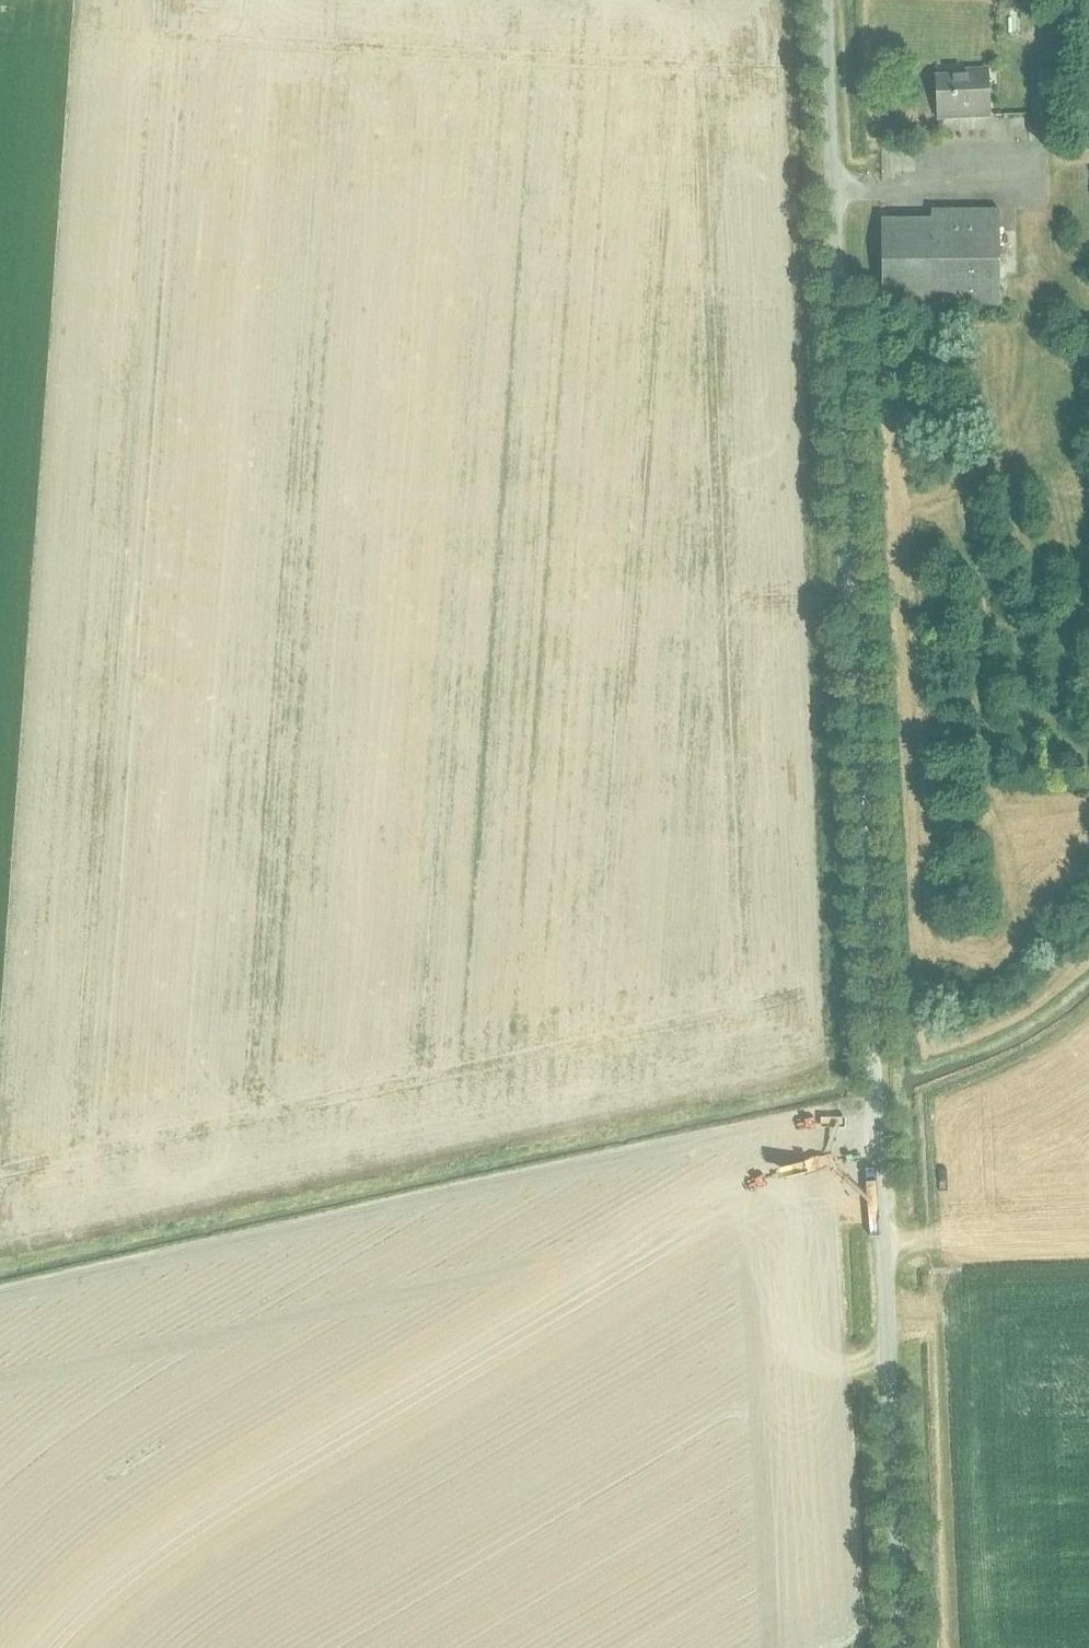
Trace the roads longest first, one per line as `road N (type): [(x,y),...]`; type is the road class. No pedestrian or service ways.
road 1 (unclassified): [(888,1647),(821,0)]

